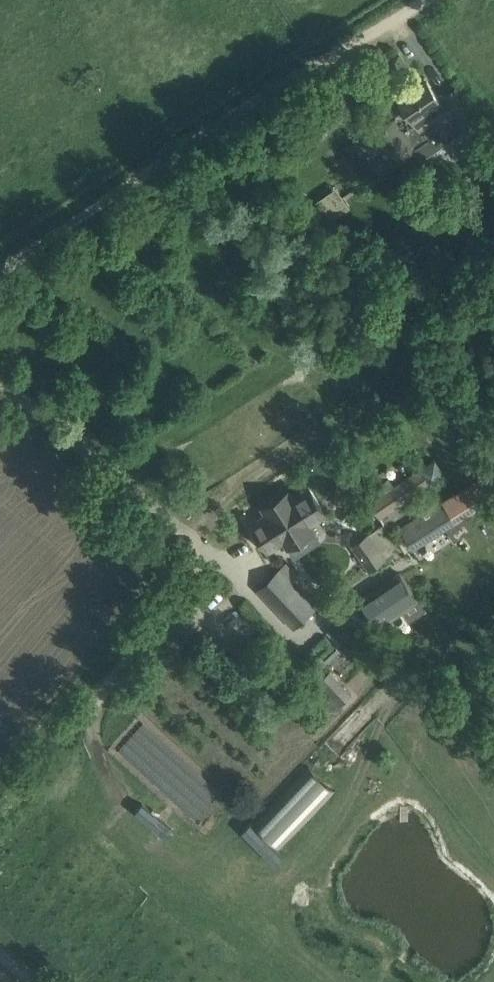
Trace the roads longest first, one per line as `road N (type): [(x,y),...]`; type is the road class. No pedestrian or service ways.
road 1 (track): [(0,382),(193,552),(0,811)]
road 2 (track): [(0,266),(407,0)]

